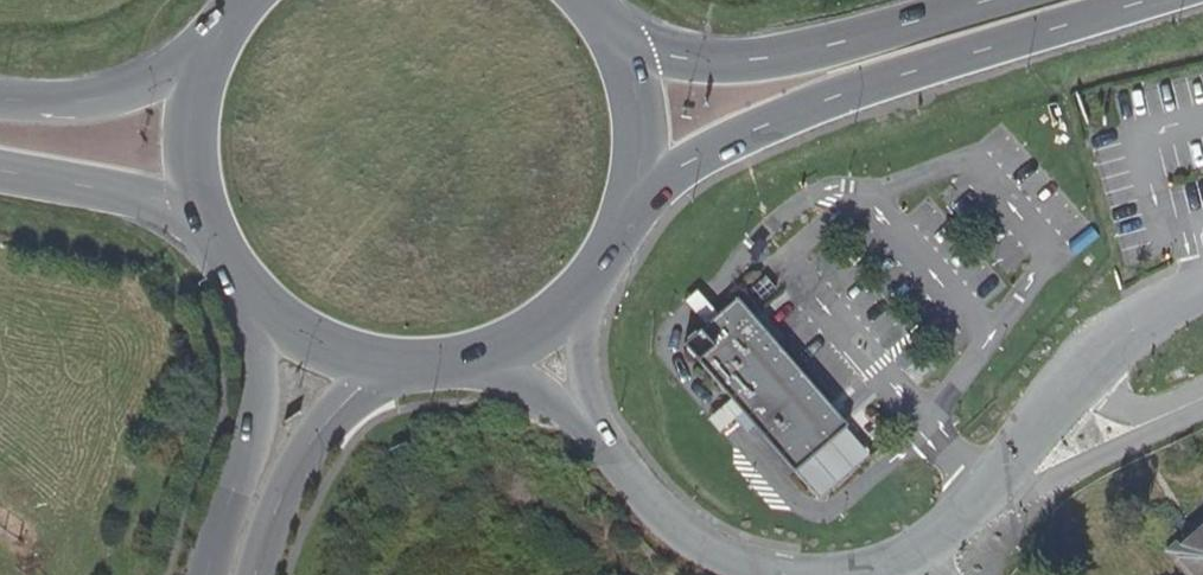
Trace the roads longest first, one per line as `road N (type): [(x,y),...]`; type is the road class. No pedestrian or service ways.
road 1 (secondary): [(634,199),(707,150),(810,103),(1140,0)]
road 2 (unclassified): [(841,574),(924,550),(990,486),(1079,371),(1124,332),(1202,289)]
road 3 (secondary): [(986,0),(760,61),(689,64),(623,53)]
road 4 (unclassified): [(246,291),(256,420),(208,574)]
road 5 (unclassified): [(596,437),(632,485),(683,532),(715,551),(794,574)]
road 6 (unclassified): [(257,574),(289,479),(378,364)]
road 7 (secondary): [(0,174),(203,220)]
road 8 (secondary): [(201,68),(89,102),(0,102)]
road 9 (secondary): [(201,68),(189,144),(203,220)]
road 10 (secondary): [(246,291),(306,339),(378,364)]
road 11 (secondary): [(634,199),(641,125),(623,53)]
road 12 (unclassified): [(596,437),(580,377),(578,298)]
road 13 (unclassified): [(480,358),(596,437)]

